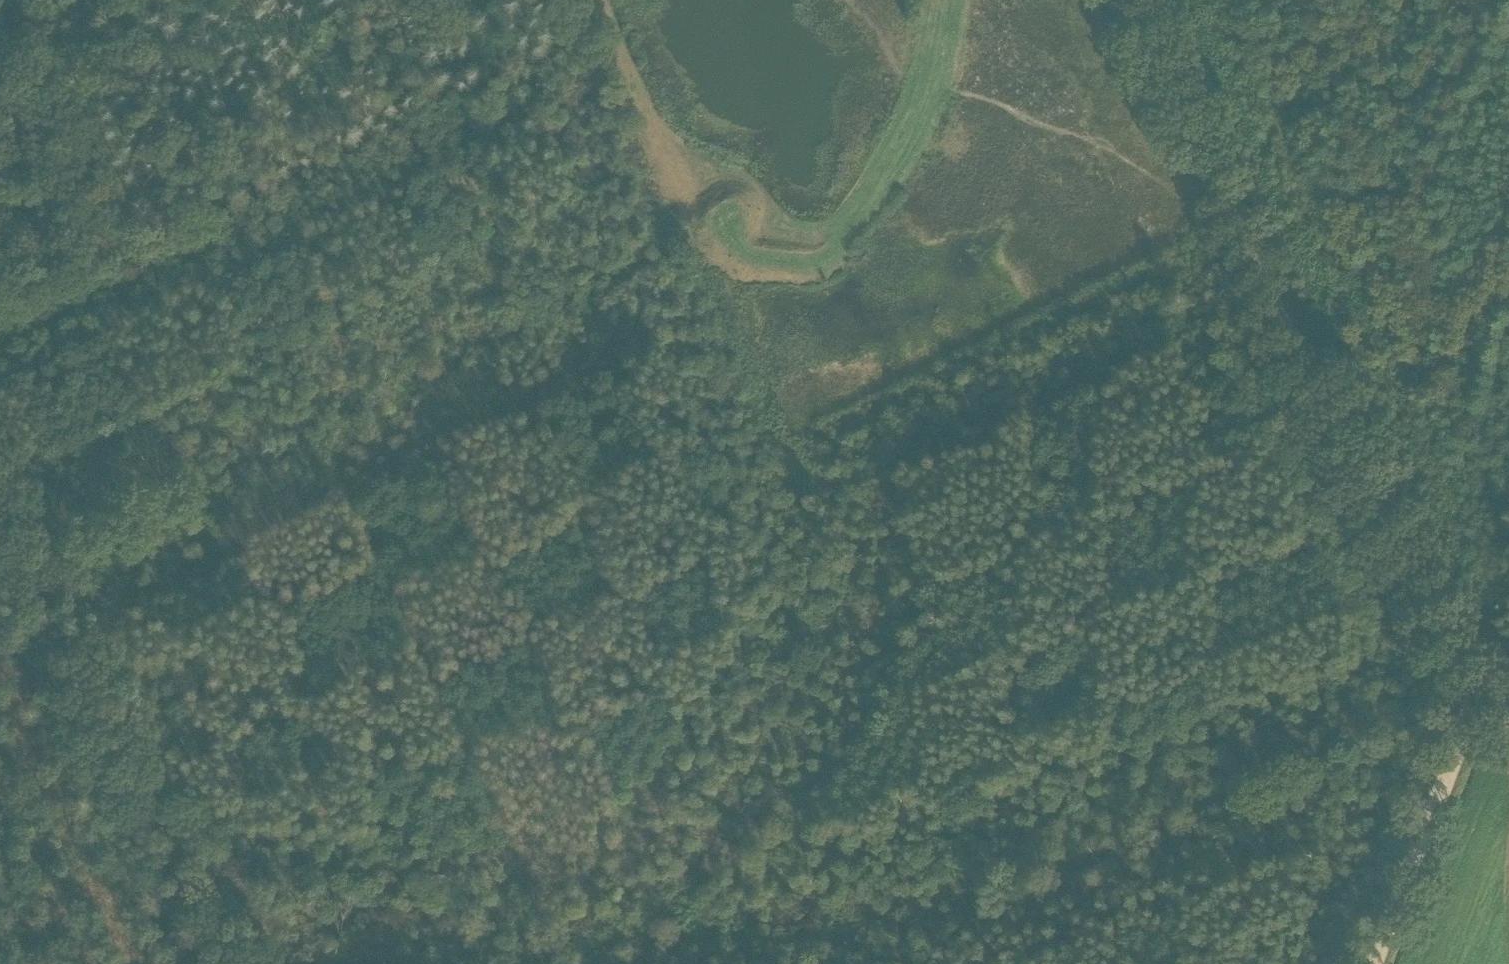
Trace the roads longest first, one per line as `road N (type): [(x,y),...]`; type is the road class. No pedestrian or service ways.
road 1 (unclassified): [(1508,695),(1473,684),(1126,0)]
road 2 (track): [(798,446),(1237,224)]
road 3 (track): [(220,963),(122,795),(0,539)]
road 4 (track): [(1373,963),(1463,735),(1473,684)]
road 5 (track): [(29,595),(180,519)]

